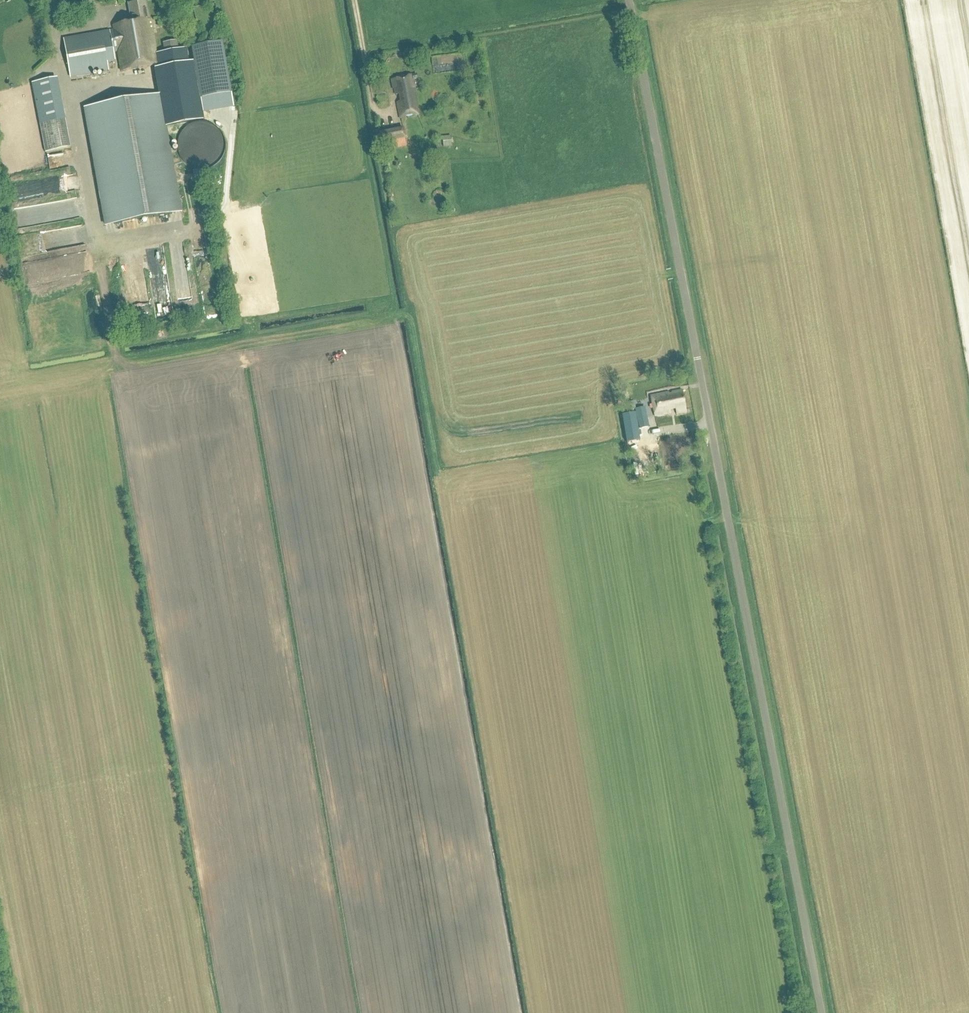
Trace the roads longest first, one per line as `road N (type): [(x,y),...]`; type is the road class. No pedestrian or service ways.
road 1 (unclassified): [(821,1012),(629,0)]

